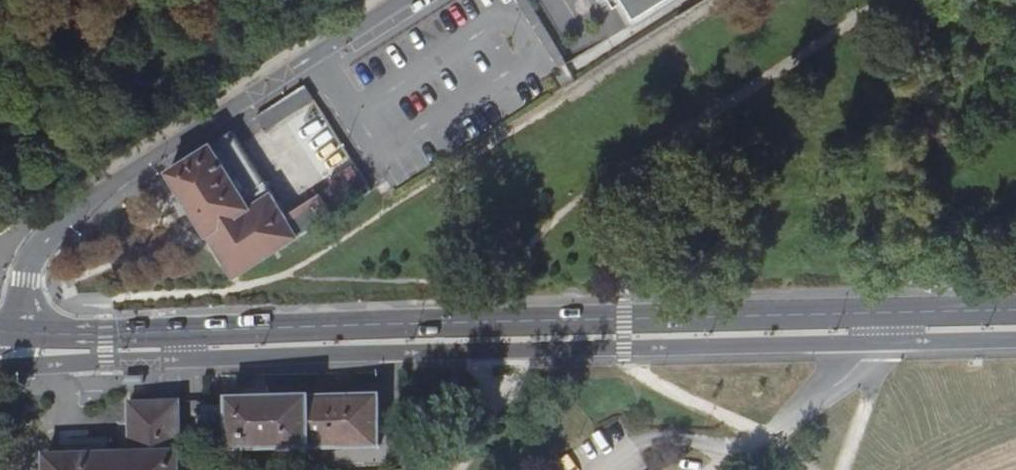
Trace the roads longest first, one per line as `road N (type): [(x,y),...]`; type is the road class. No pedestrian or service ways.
road 1 (tertiary): [(0,364),(906,343)]
road 2 (tertiary): [(905,312),(21,333)]
road 3 (secondary): [(21,333),(34,254),(60,226),(402,0)]

